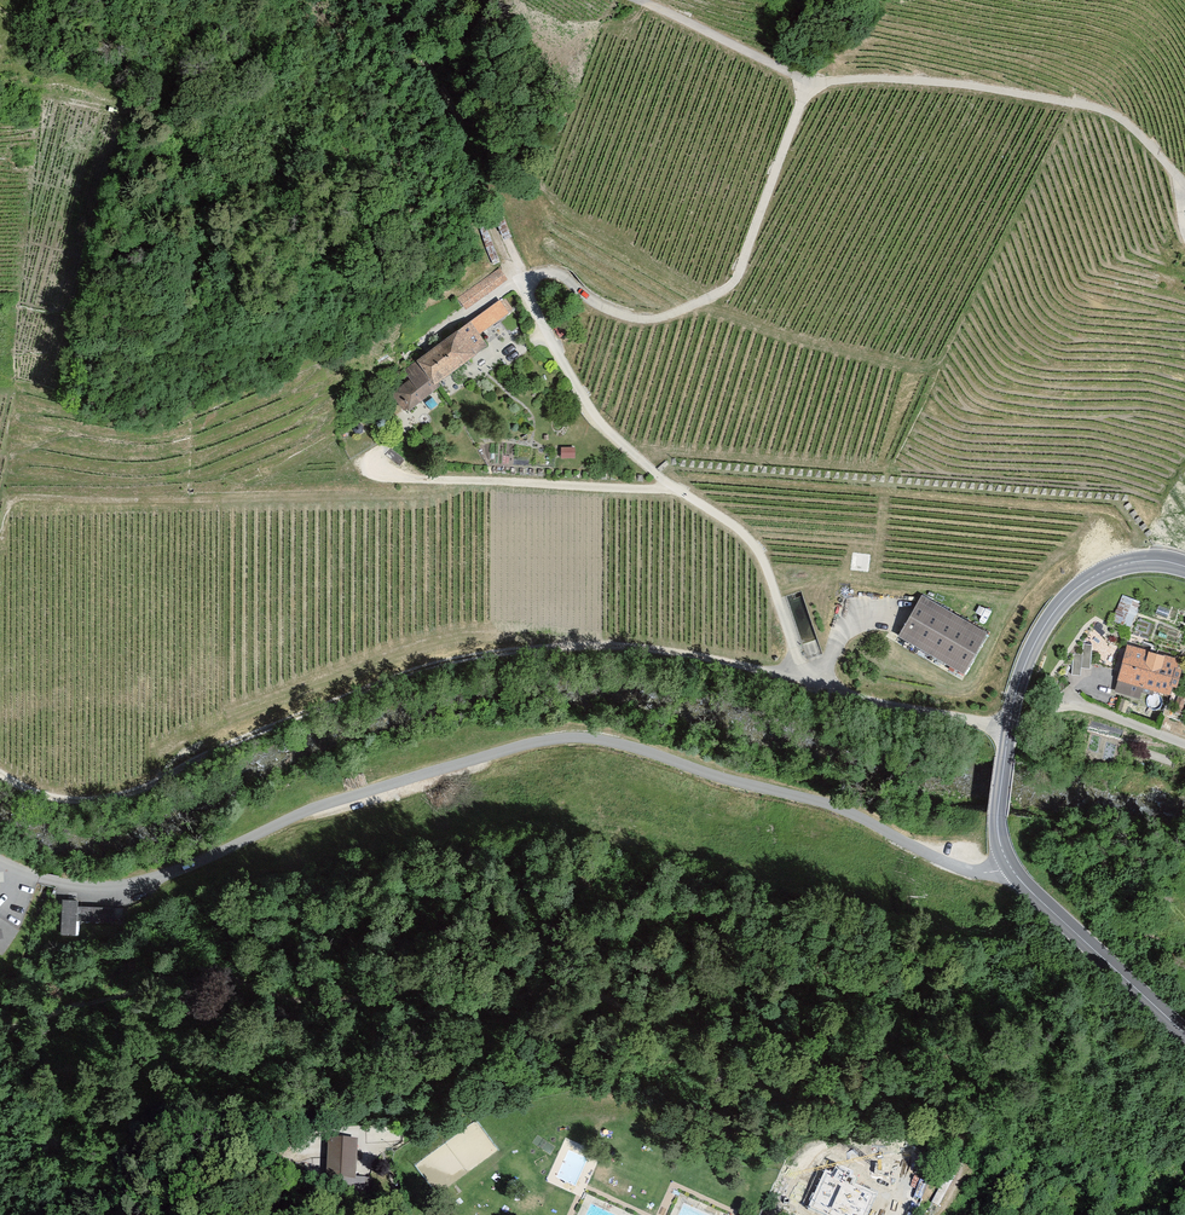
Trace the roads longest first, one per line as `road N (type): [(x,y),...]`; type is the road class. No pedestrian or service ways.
road 1 (unclassified): [(1007,866),(959,868),(810,798),(642,749),(565,738),(315,808),(145,882),(59,882),(0,861)]
road 2 (track): [(809,82),(729,287),(649,320),(610,311),(558,274),(535,275),(528,289),(587,417),(735,524),(763,573),(804,681),(831,687)]
road 3 (track): [(0,769),(55,797),(126,794),(215,768),(410,688),(654,652),(804,681)]
road 4 (track): [(1184,185),(1134,129),(1096,107),(921,81),(809,82),(637,0)]
road 5 (track): [(375,447),(360,460),(375,474),(681,490)]
road 6 (track): [(387,0),(446,94),(489,219),(529,280)]
road 7 (secondary): [(1010,724),(1026,661),(1075,592),(1116,566),(1184,567)]
road 8 (secondary): [(1184,1034),(1007,866)]
road 9 (residential): [(1184,741),(1079,705),(1058,704),(1010,724)]
road 10 (track): [(1010,724),(902,708),(831,687)]
road 11 (secondary): [(1007,866),(998,818),(1010,724)]

